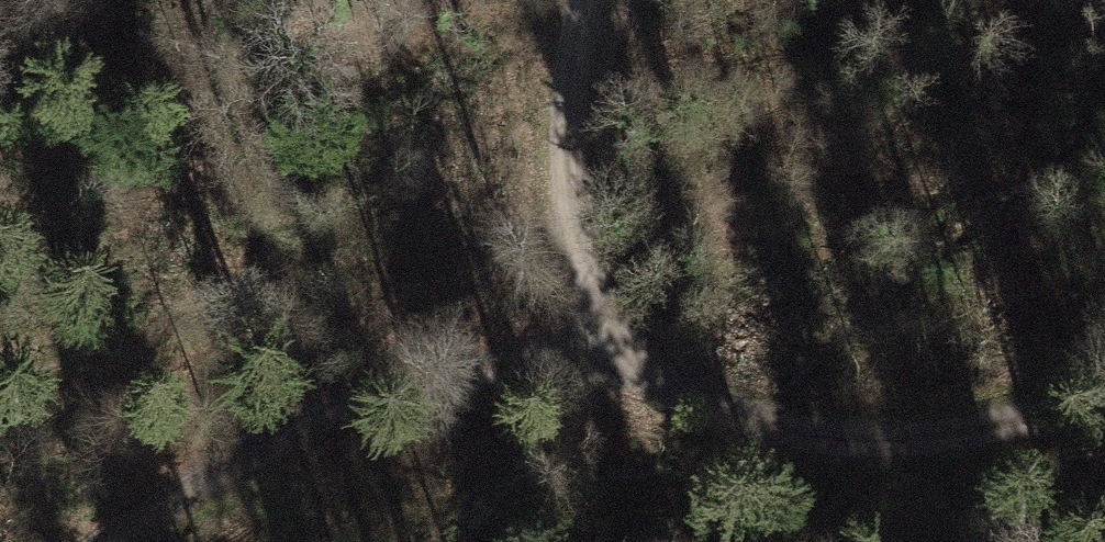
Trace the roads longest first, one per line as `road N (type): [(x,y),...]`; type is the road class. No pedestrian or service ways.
road 1 (track): [(584,222),(586,298),(636,354),(794,442),(1104,395)]
road 2 (track): [(0,397),(584,222)]
road 3 (track): [(636,354),(307,444),(152,541)]
road 4 (track): [(603,0),(584,222)]

